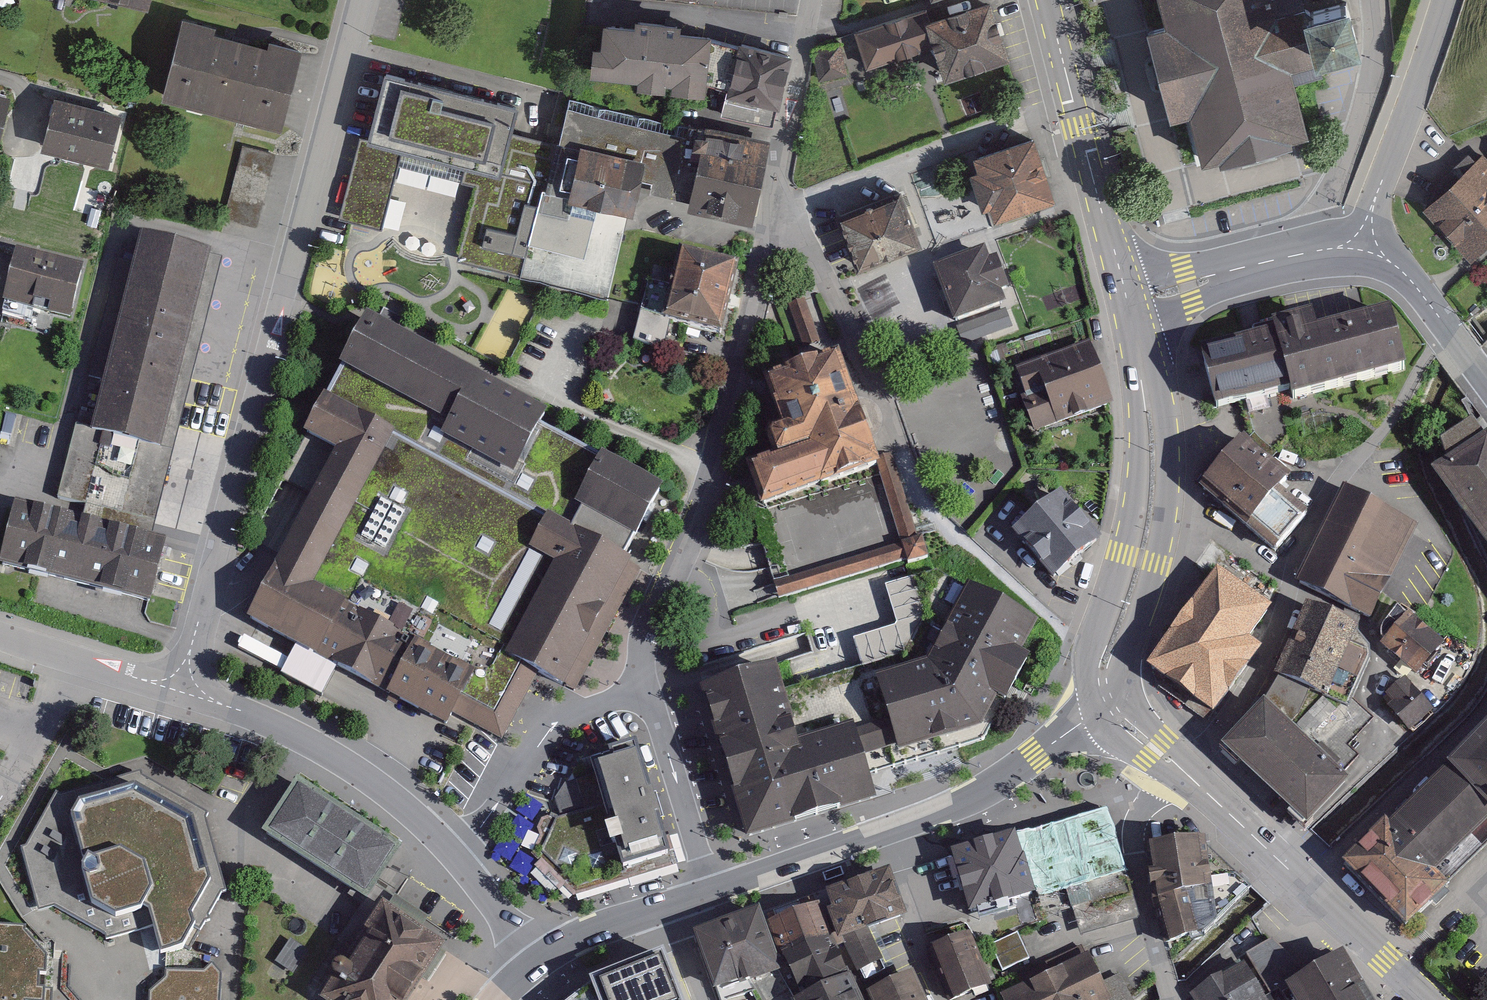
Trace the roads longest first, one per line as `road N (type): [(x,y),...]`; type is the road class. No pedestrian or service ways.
road 1 (residential): [(179,691),(363,0)]
road 2 (residential): [(810,0),(776,206),(716,466)]
road 3 (tertiary): [(1110,695),(971,799),(712,889)]
road 4 (primary): [(1129,305),(1149,411),(1152,487),(1141,557),(1106,657),(1110,695)]
road 5 (unclassified): [(1188,775),(1260,676),(1301,547),(1365,451)]
road 6 (residential): [(456,854),(347,765),(248,714),(179,691)]
road 7 (primary): [(1047,0),(1129,305)]
road 8 (residential): [(1306,252),(1362,119),(1371,0)]
road 9 (residential): [(456,854),(559,724),(647,689)]
road 10 (residential): [(1368,243),(1446,0)]
road 11 (residential): [(1172,999),(1129,834),(1175,765)]
road 12 (residential): [(716,466),(552,402),(572,329)]
road 13 (primary): [(1252,831),(1429,999)]
road 14 (residential): [(716,466),(648,635),(647,689)]
road 15 (residential): [(647,689),(712,889)]
road 16 (tertiary): [(712,889),(596,927),(535,959)]
road 17 (residential): [(179,691),(0,636)]
road 18 (tertiary): [(1129,305),(1306,252)]
road 19 (tertiary): [(1368,243),(1413,282),(1486,378)]
road 20 (residential): [(535,959),(456,854)]

